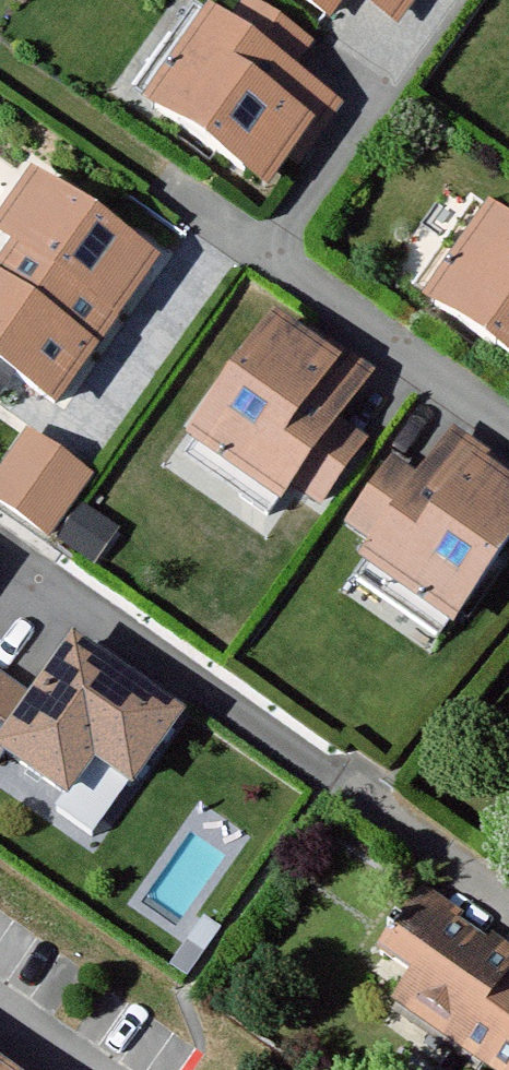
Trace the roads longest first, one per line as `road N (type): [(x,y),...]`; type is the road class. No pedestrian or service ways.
road 1 (residential): [(508,420),(161,182)]
road 2 (residential): [(508,899),(344,781)]

